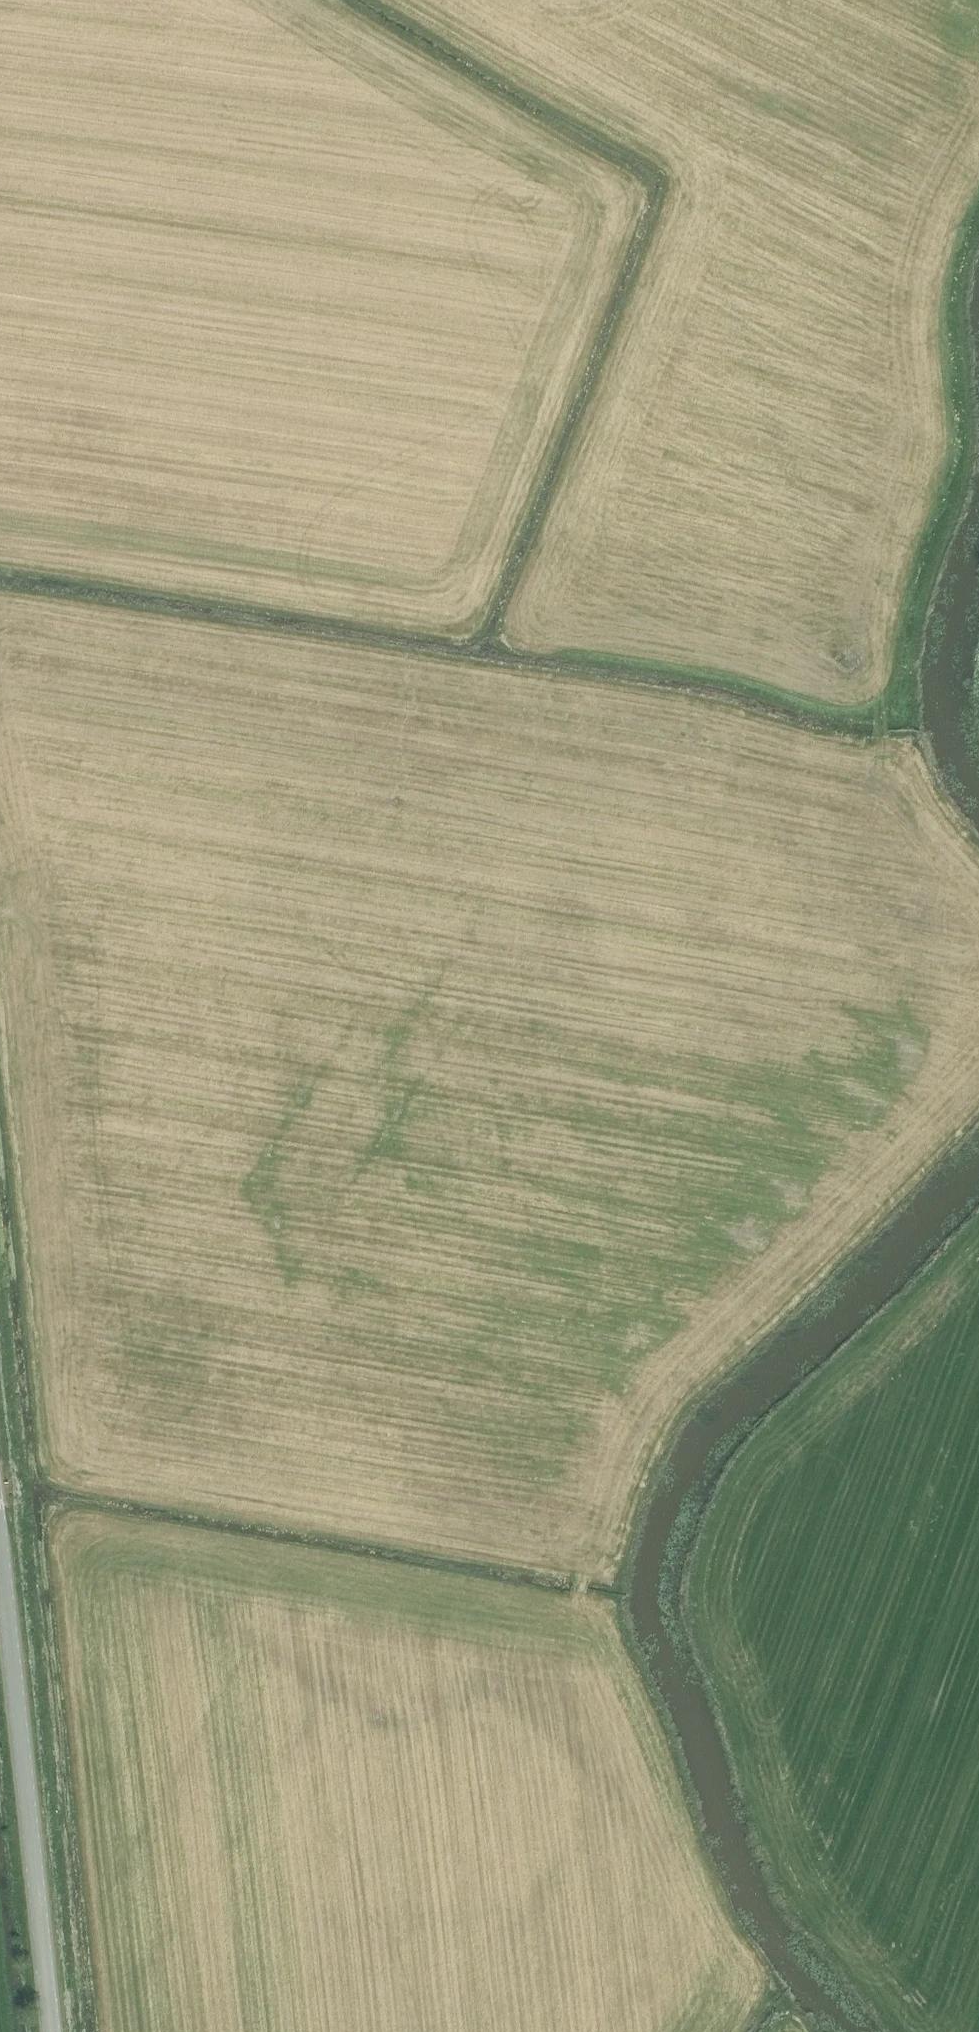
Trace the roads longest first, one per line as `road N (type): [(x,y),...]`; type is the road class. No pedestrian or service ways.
road 1 (tertiary): [(52,2031),(0,1550)]

